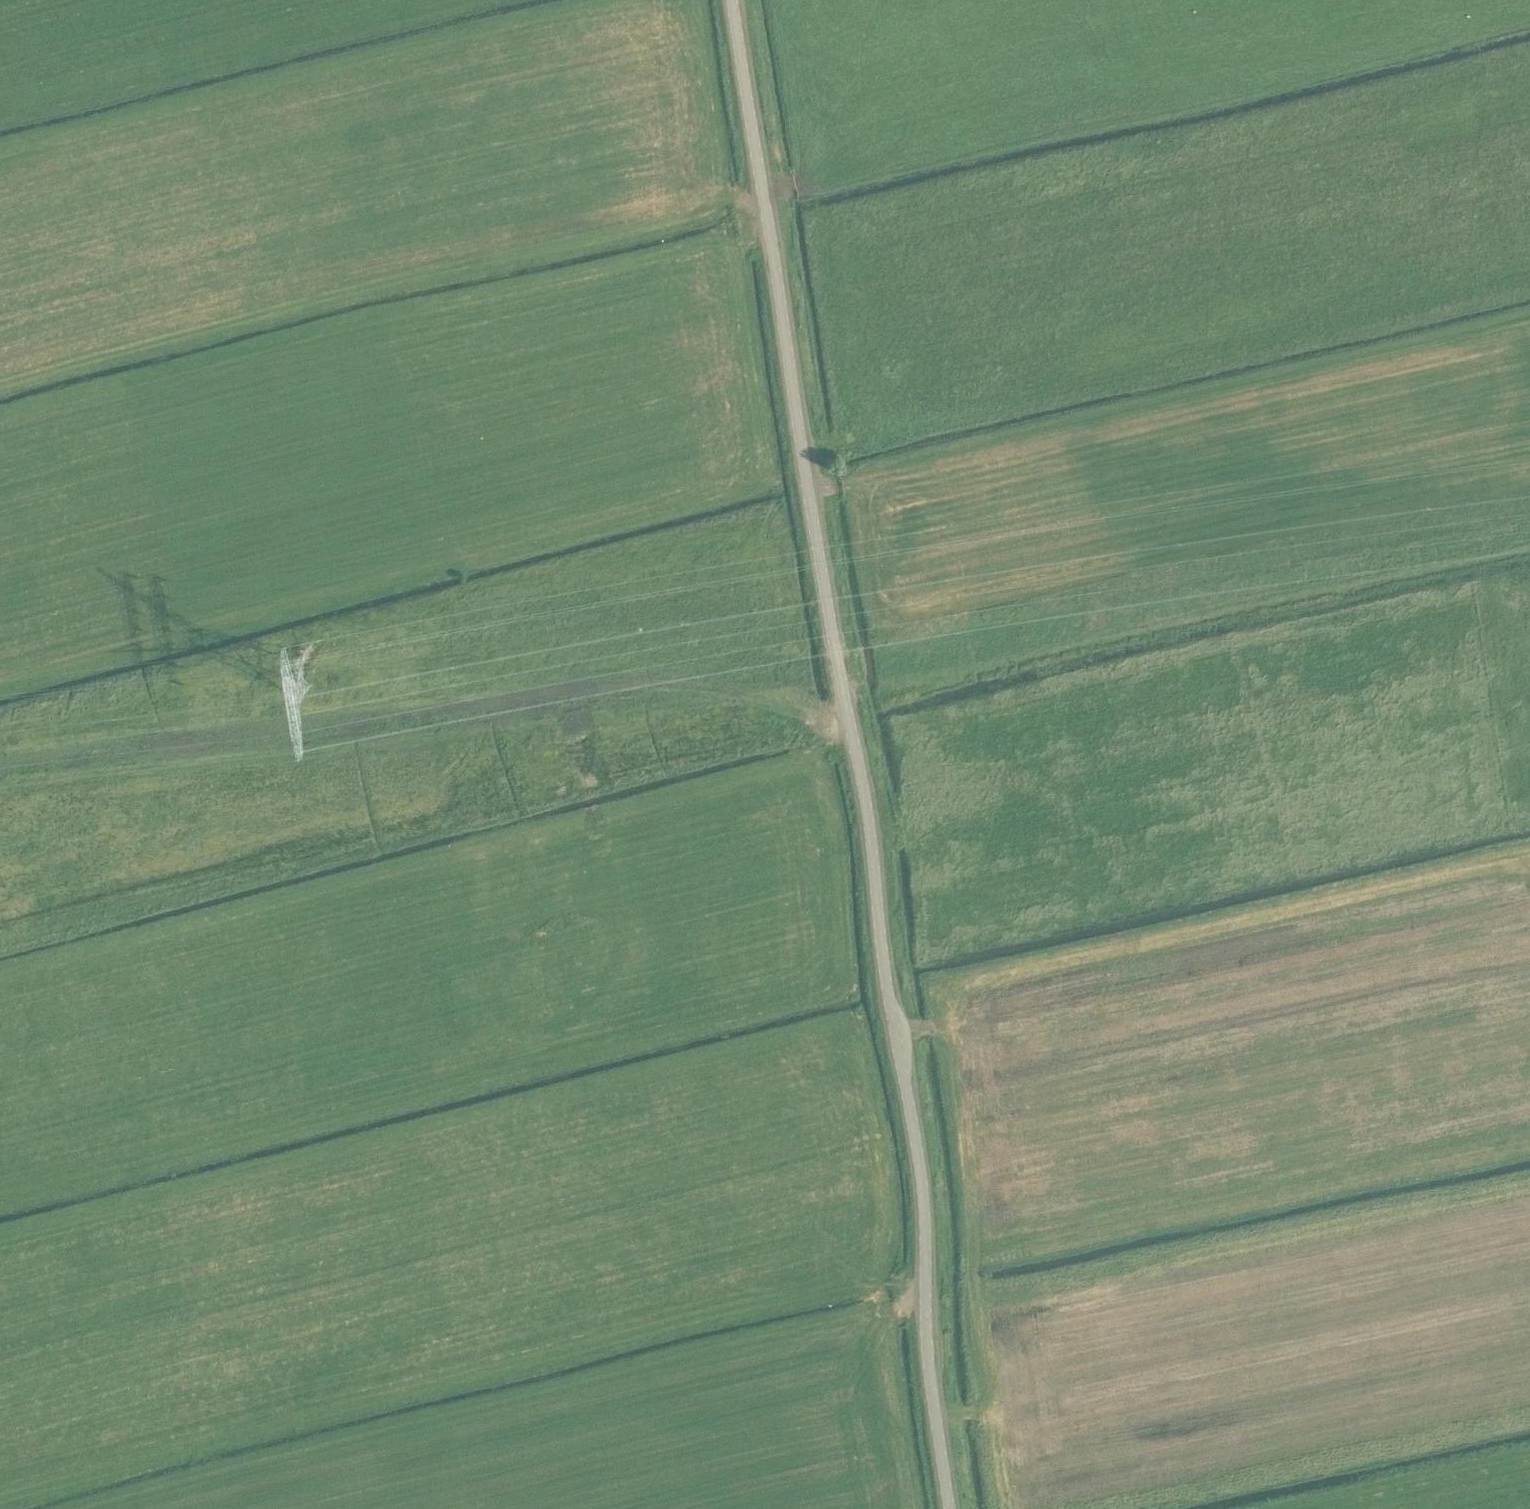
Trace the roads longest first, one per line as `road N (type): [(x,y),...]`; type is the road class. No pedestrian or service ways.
road 1 (unclassified): [(950,1508),(931,1384),(919,1162),(731,0)]
road 2 (track): [(0,380),(347,282),(763,193)]

